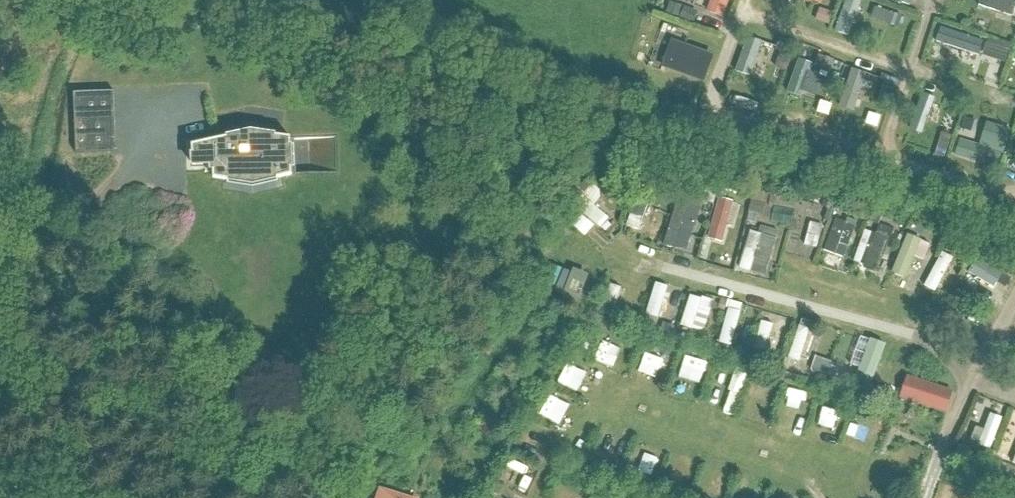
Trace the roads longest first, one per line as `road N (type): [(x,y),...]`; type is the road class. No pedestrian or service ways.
road 1 (track): [(743,0),(711,70),(706,98),(713,105),(1014,199)]
road 2 (track): [(1014,106),(739,10)]
road 3 (track): [(1014,289),(943,450)]
road 4 (track): [(880,157),(930,0)]

